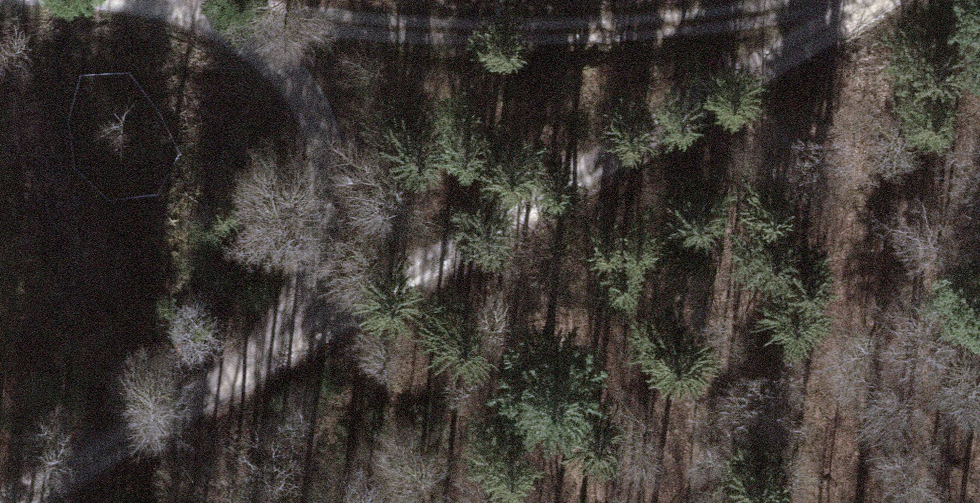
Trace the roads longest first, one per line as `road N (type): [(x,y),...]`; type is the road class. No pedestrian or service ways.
road 1 (track): [(8,502),(863,0)]
road 2 (track): [(826,0),(718,22),(549,38),(194,0)]

